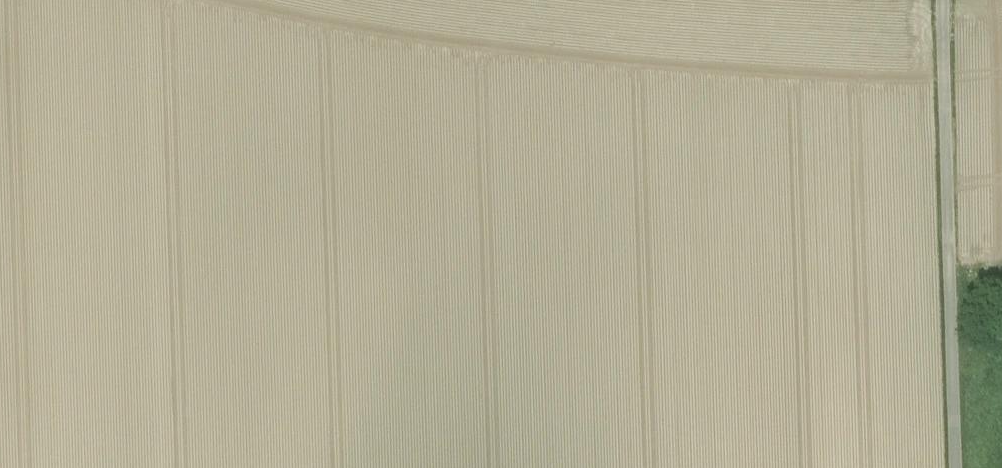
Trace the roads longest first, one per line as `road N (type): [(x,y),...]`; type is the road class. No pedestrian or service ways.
road 1 (track): [(944,0),(959,467)]

